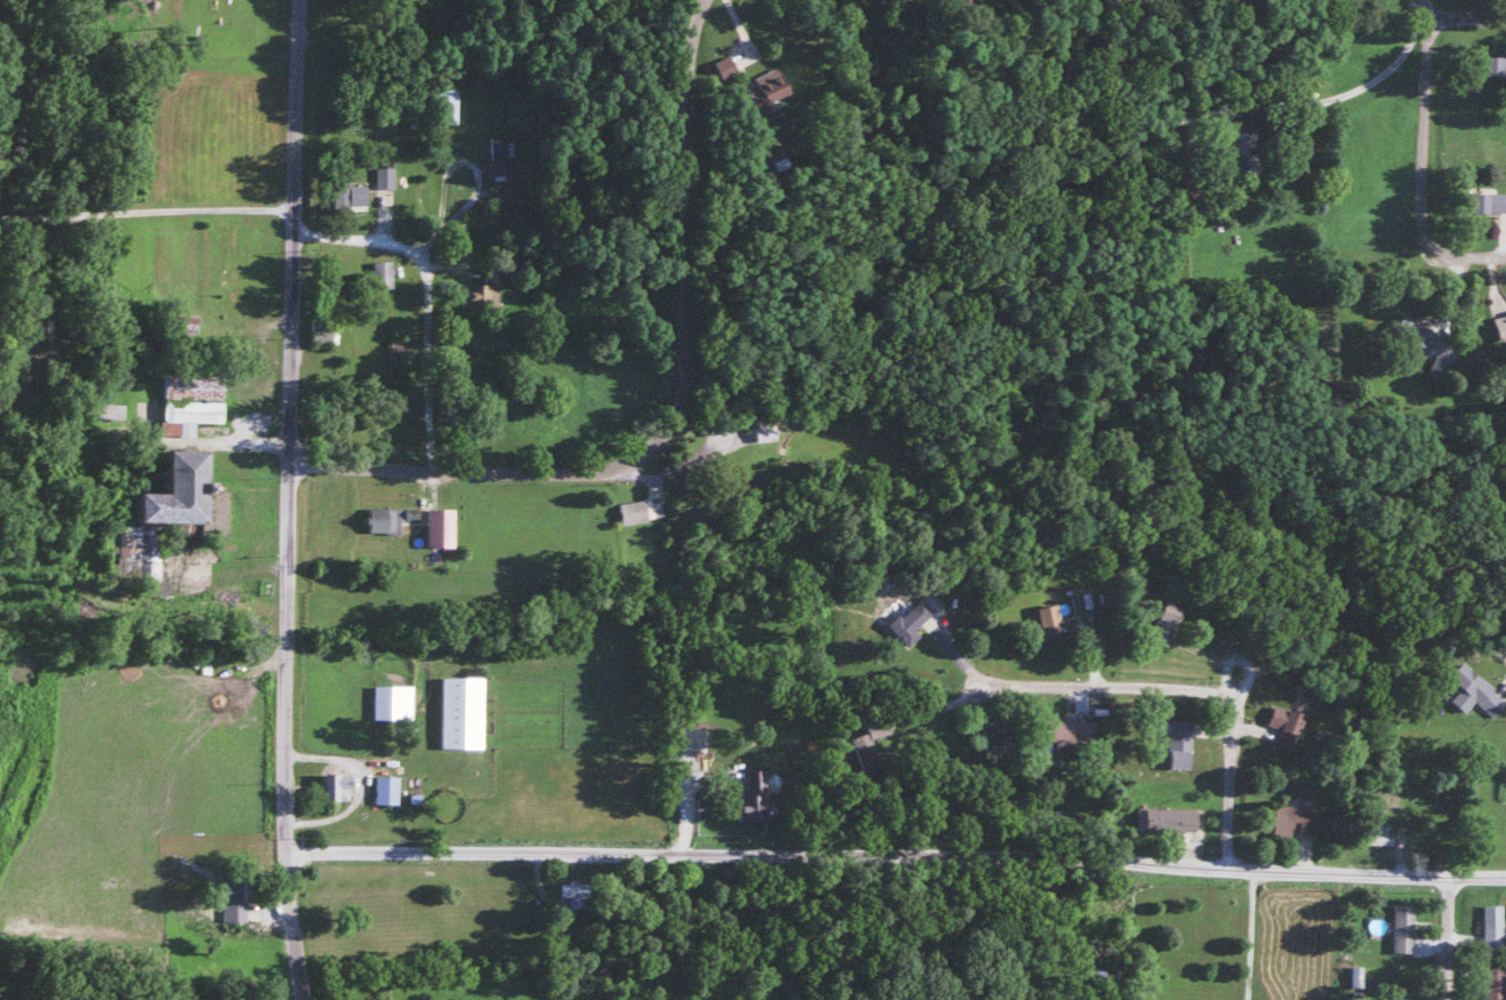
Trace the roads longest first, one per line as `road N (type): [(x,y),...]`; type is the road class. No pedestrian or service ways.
road 1 (residential): [(1505,876),(968,854),(283,852)]
road 2 (tertiary): [(283,852),(298,0)]
road 3 (residential): [(635,454),(661,440),(685,397),(689,77),(703,0)]
road 4 (residential): [(287,460),(554,470),(635,454)]
road 5 (residential): [(1232,710),(1216,689),(1202,686),(980,682)]
road 6 (residential): [(1435,238),(1421,191),(1423,0)]
road 7 (residential): [(429,466),(423,261)]
road 8 (residential): [(1425,18),(1403,23),(1382,57),(1275,94)]
road 9 (residential): [(1225,866),(1232,710)]
road 10 (tertiary): [(304,999),(283,852)]
road 11 (residential): [(423,261),(383,239),(290,229)]
road 12 (residential): [(1454,874),(1452,999)]

